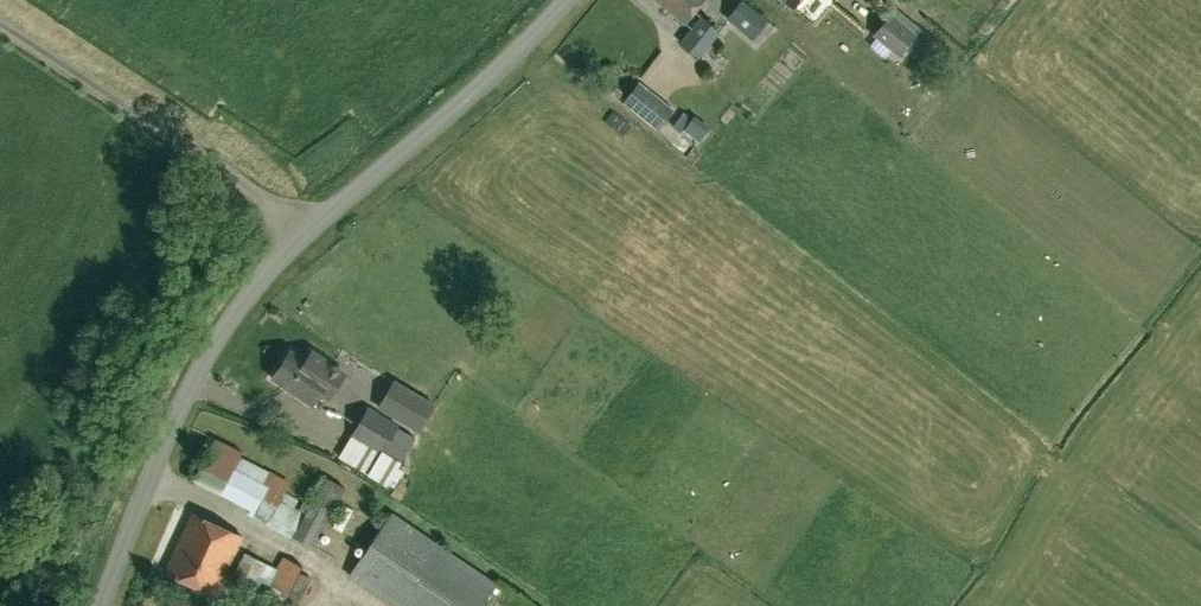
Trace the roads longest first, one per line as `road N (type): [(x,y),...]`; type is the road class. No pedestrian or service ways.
road 1 (unclassified): [(102,605),(172,427),(232,317),(304,234),(570,0)]
road 2 (track): [(0,25),(304,234)]

